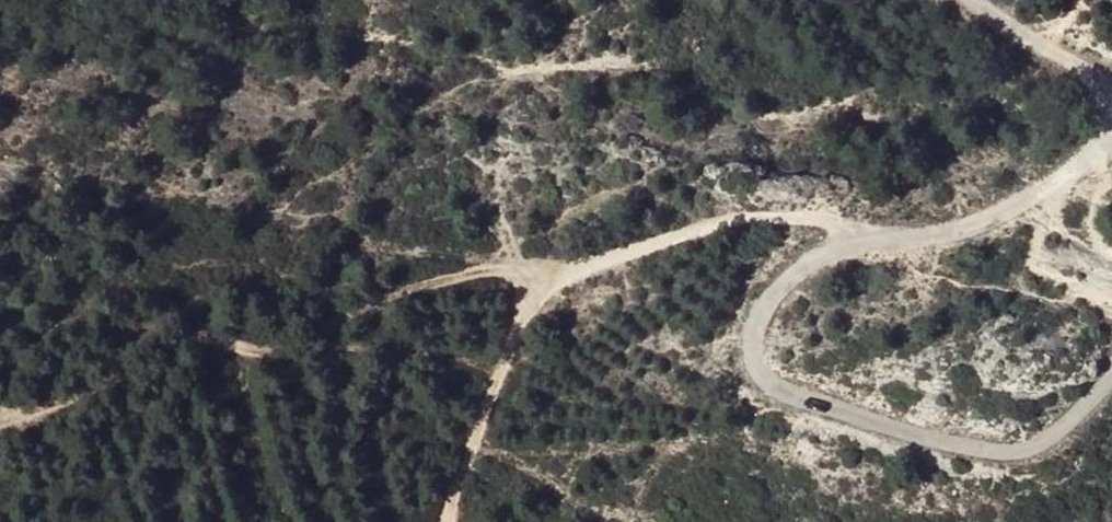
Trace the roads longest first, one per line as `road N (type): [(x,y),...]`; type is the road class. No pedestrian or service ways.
road 1 (track): [(1111,376),(1061,430),(1012,452),(972,449),(775,395),(755,373),(754,329),(796,271),(889,241),(951,234),(1086,161),(1107,133),(1105,103),(1092,77),(977,0)]
road 2 (track): [(879,244),(832,220),(735,220),(540,278),(442,521)]
road 3 (track): [(540,278),(487,275),(423,284),(357,308),(311,343),(273,350),(218,338),(182,341),(120,378),(0,422)]

